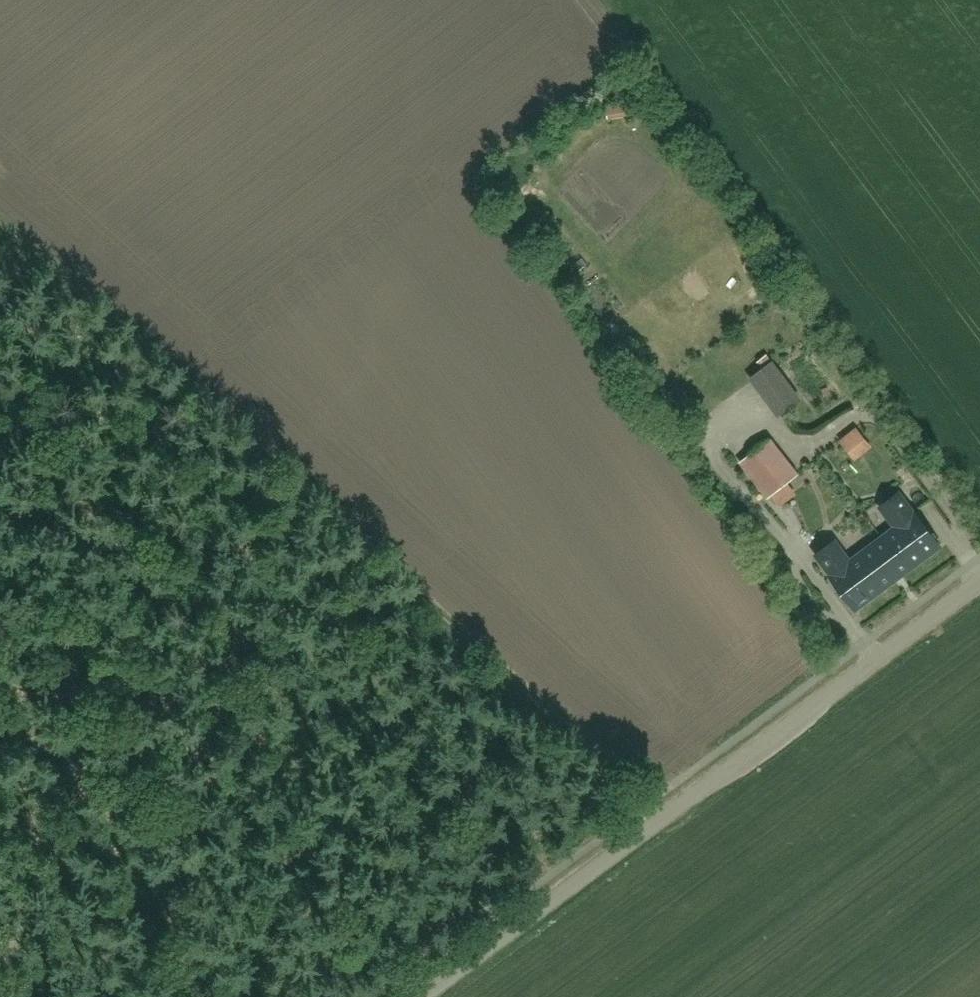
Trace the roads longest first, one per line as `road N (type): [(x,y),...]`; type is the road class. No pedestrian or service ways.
road 1 (residential): [(979,582),(424,996)]

